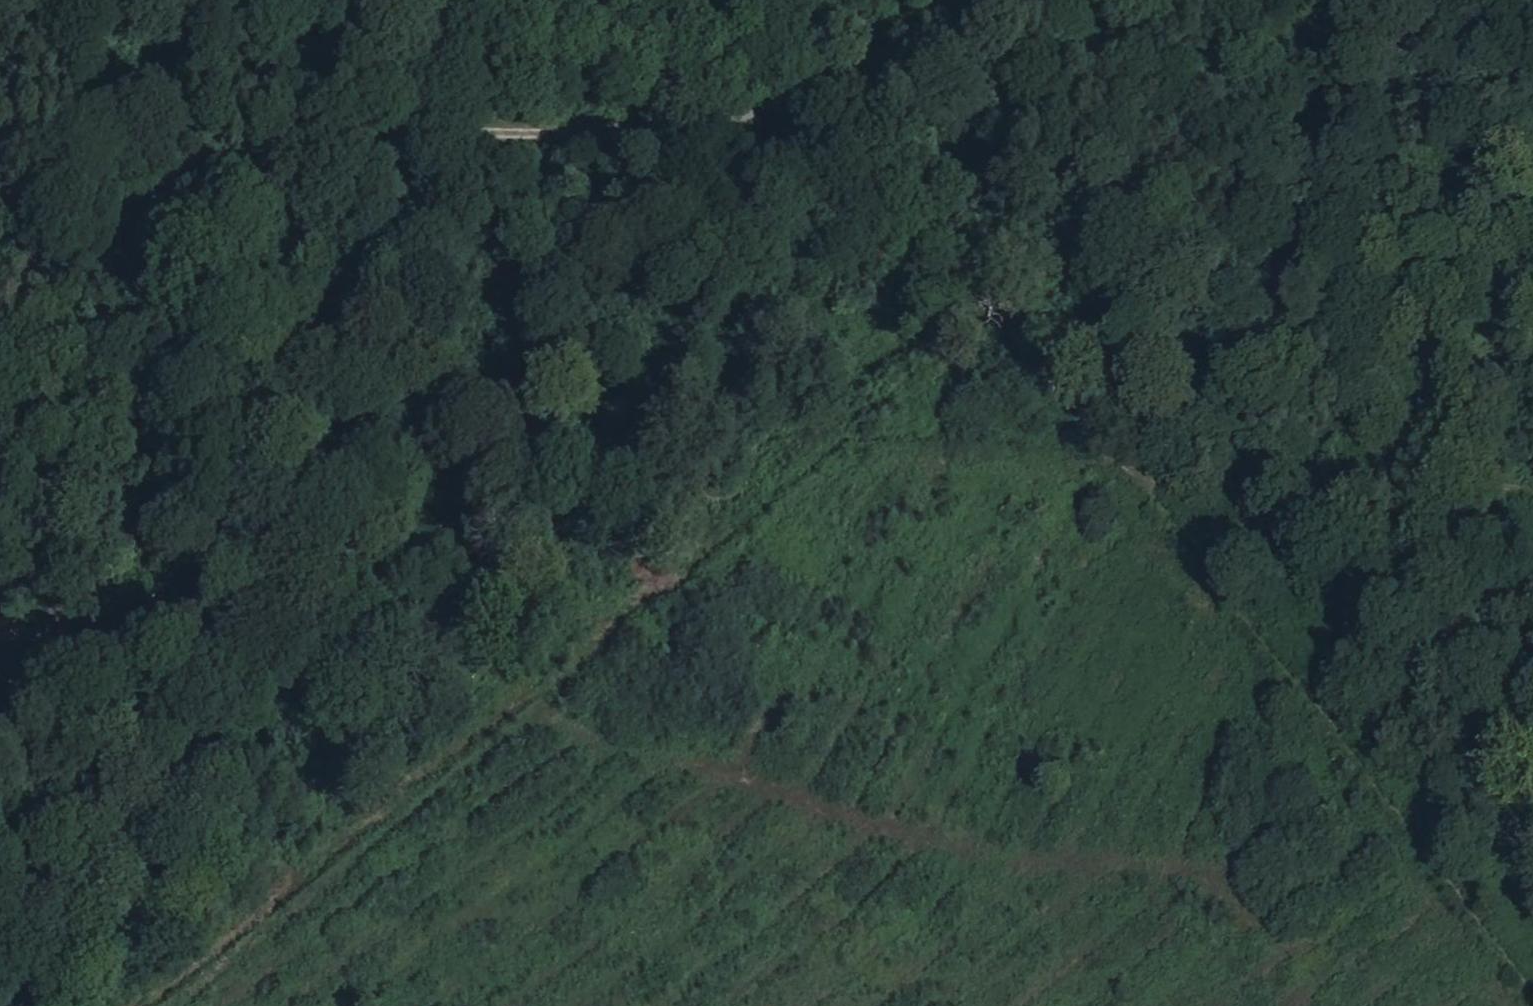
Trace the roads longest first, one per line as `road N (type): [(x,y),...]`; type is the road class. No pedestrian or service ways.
road 1 (track): [(0,266),(212,183),(458,148),(650,146),(818,81),(921,0)]

